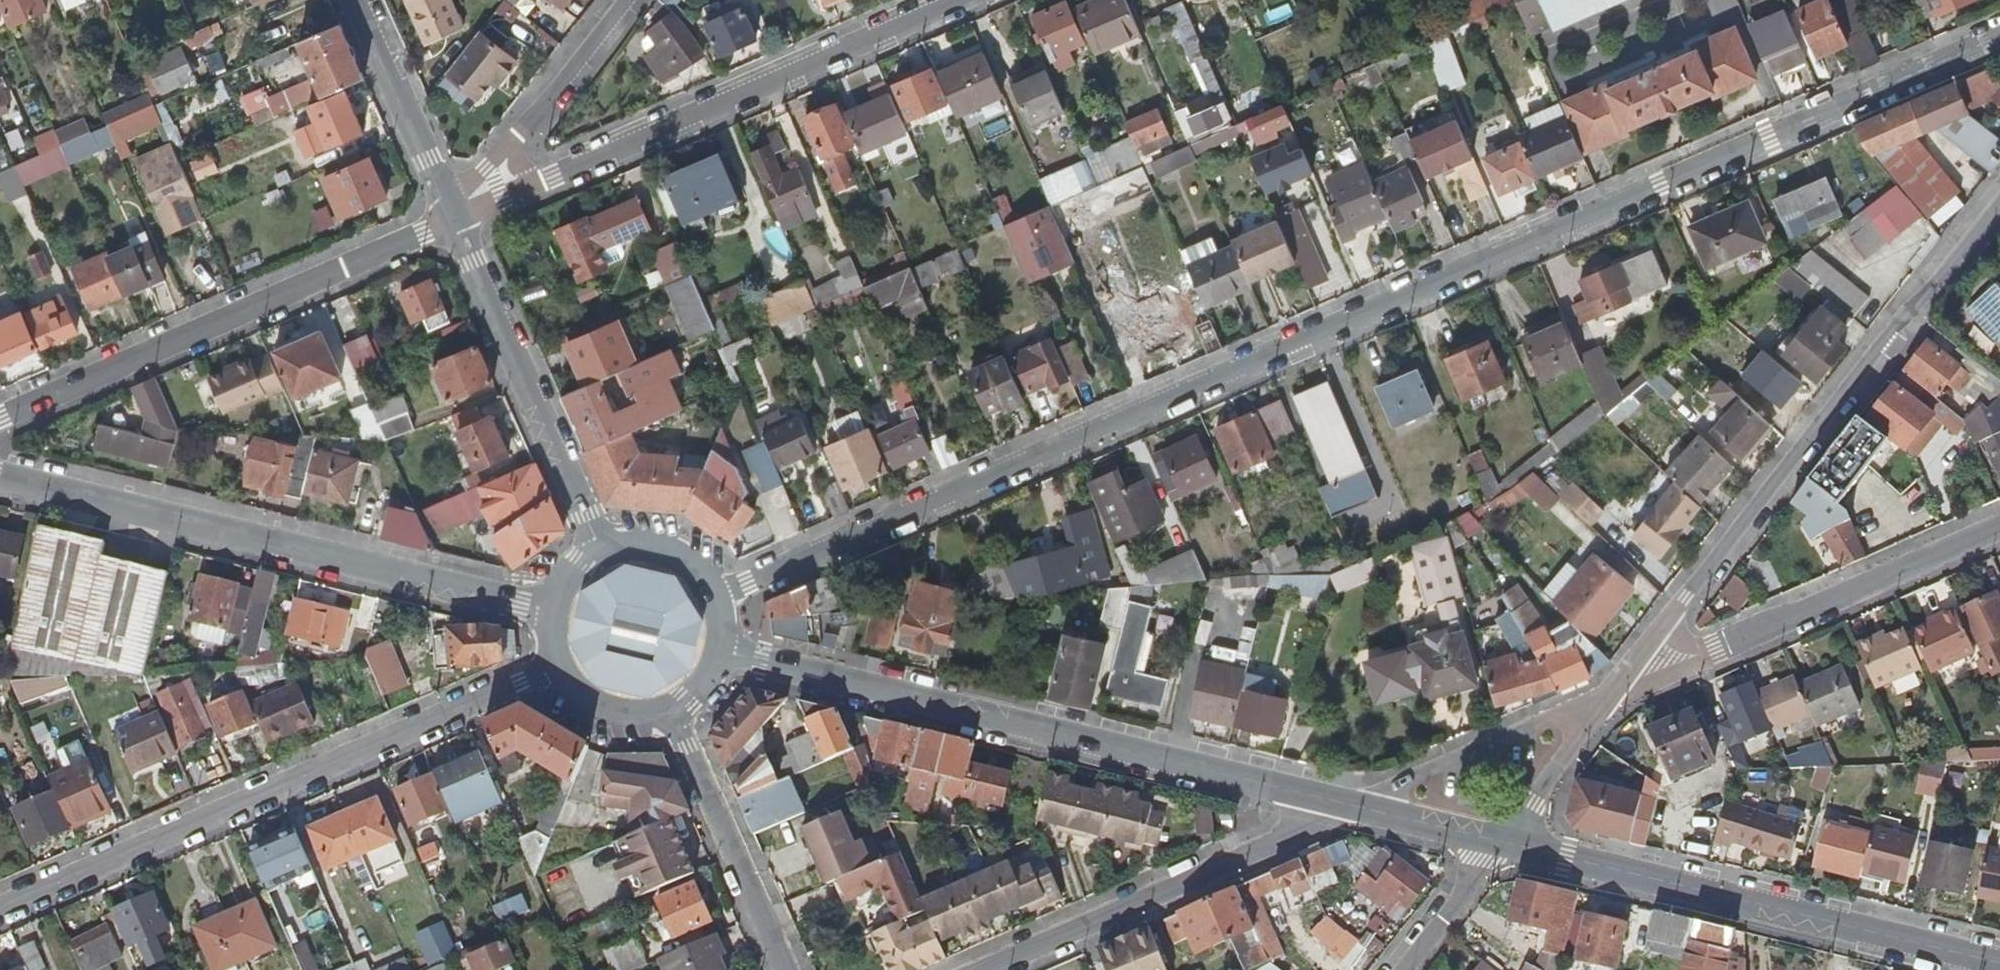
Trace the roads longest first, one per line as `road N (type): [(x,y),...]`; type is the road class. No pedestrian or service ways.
road 1 (residential): [(1999,36),(718,598)]
road 2 (residential): [(724,657),(1337,803)]
road 3 (residential): [(553,670),(0,910)]
road 4 (residential): [(0,476),(549,613)]
road 5 (residential): [(1669,619),(1999,205)]
road 6 (residential): [(1501,844),(1999,967)]
road 7 (residential): [(454,222),(0,418)]
road 8 (residential): [(536,184),(957,0)]
road 9 (residential): [(985,969),(1267,845),(1337,803)]
road 10 (residential): [(599,554),(454,222)]
road 11 (residential): [(1602,701),(1337,803)]
road 12 (residential): [(787,969),(675,717)]
road 13 (residential): [(454,222),(355,0)]
road 14 (residential): [(1999,531),(1789,621)]
road 15 (residential): [(1789,621),(1602,701)]
road 16 (residential): [(1501,844),(1537,804),(1602,701)]
road 17 (residential): [(626,0),(517,133)]
road 18 (residential): [(1337,803),(1501,844)]
road 19 (residential): [(1402,969),(1501,844)]
road 20 (residential): [(553,670),(591,714),(618,724),(675,717)]
road 21 (residential): [(718,598),(680,558),(626,547),(599,554)]
road 22 (residential): [(1789,621),(1700,647),(1687,645),(1669,619)]

